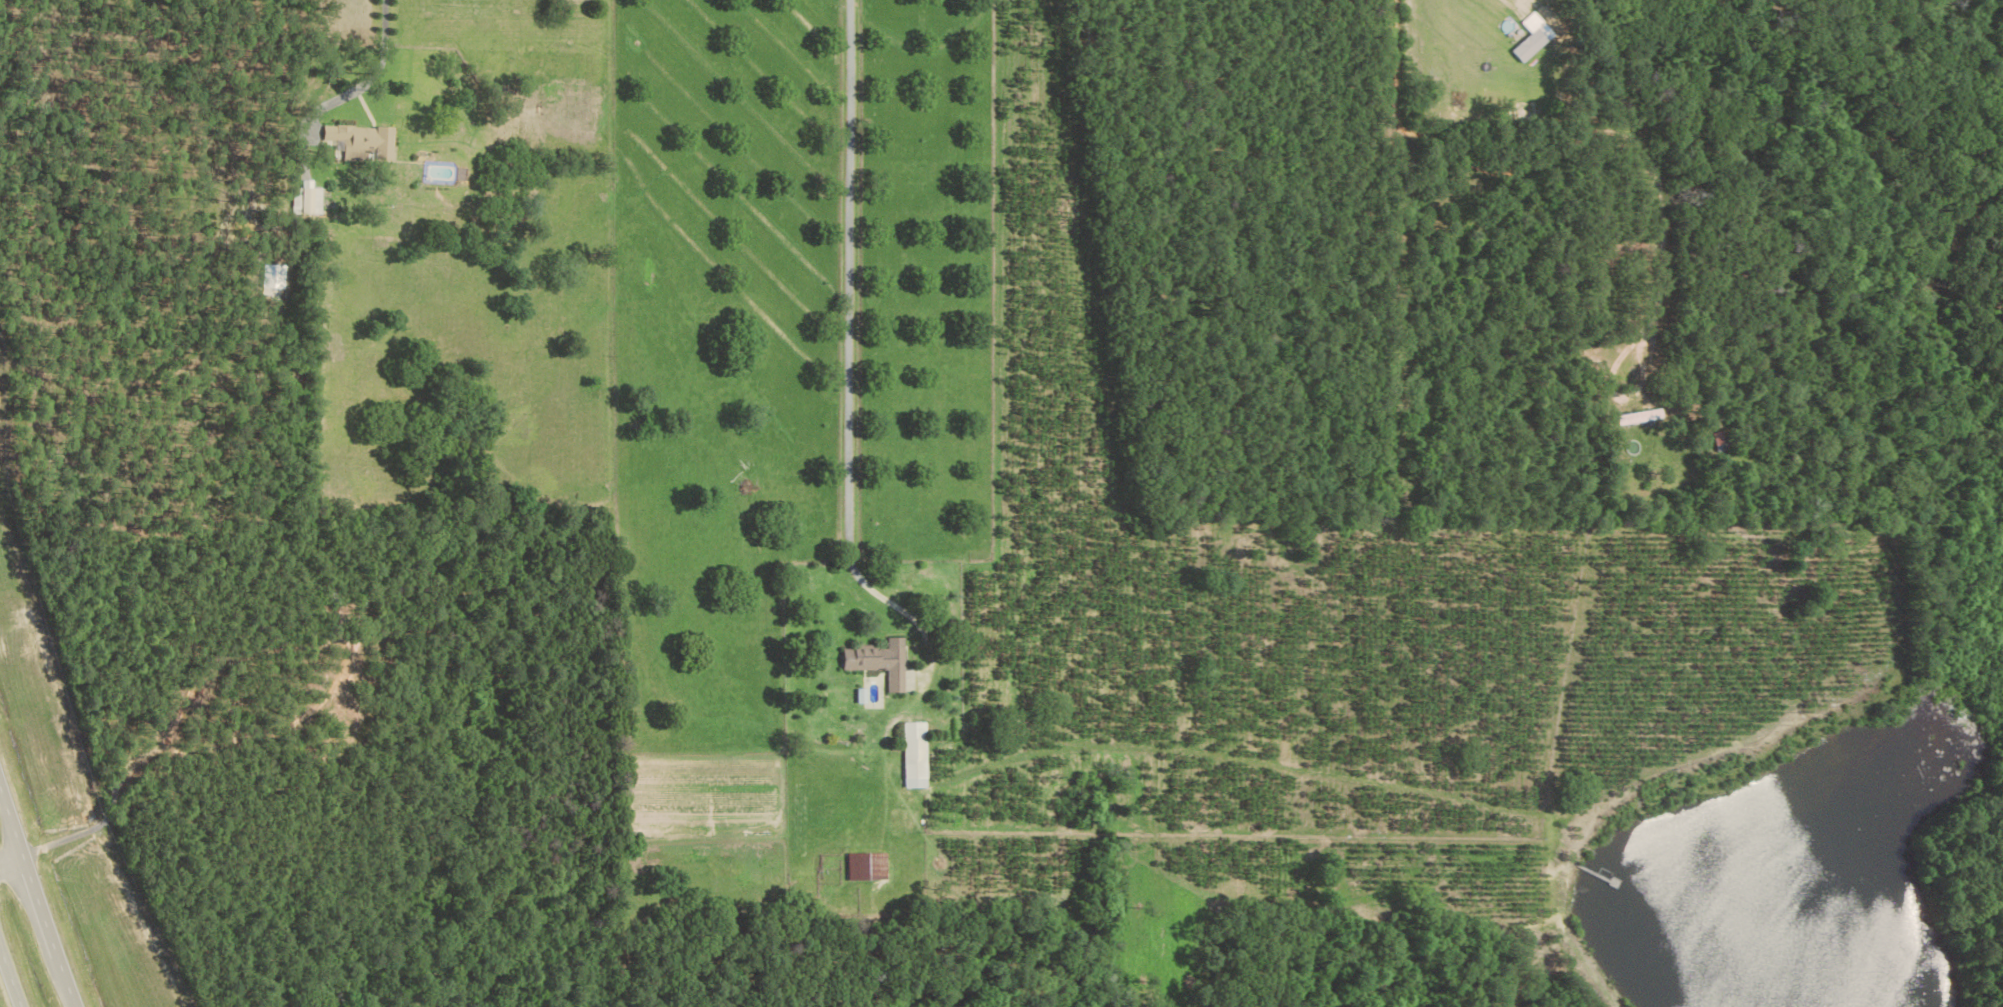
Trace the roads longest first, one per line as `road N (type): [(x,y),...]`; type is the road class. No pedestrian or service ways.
road 1 (residential): [(851,0),(854,554),(877,590),(934,630)]
road 2 (trunk): [(76,1006),(0,784)]

